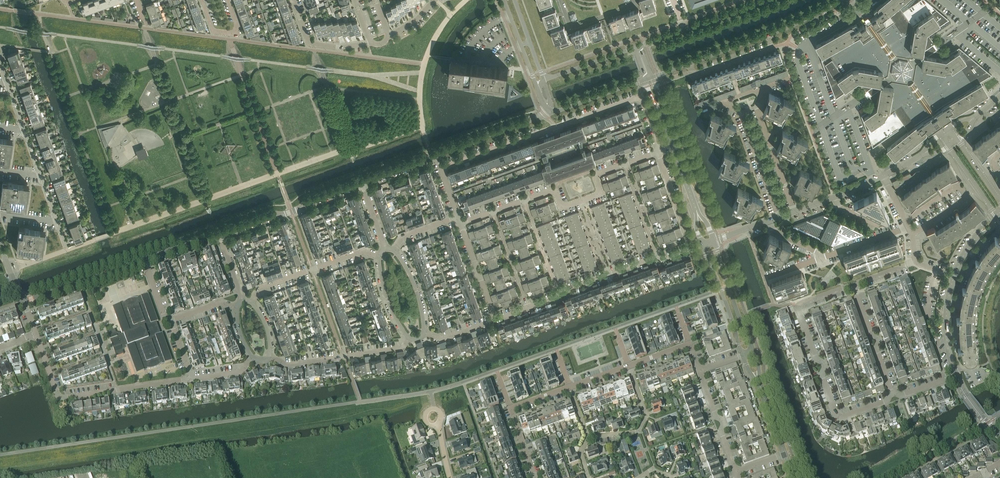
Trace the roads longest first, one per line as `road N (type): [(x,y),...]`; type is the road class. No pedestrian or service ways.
road 1 (residential): [(893,394),(847,416),(834,409),(798,307),(854,288)]
road 2 (residential): [(33,336),(58,396),(189,379)]
road 3 (residential): [(218,232),(361,181)]
road 4 (residential): [(660,151),(638,97),(555,127)]
road 5 (residential): [(269,357),(286,365),(409,341)]
road 6 (residential): [(252,301),(261,289),(364,250),(380,257)]
road 7 (residential): [(913,234),(963,200),(962,189),(906,223)]
road 8 (residential): [(660,258),(692,249),(660,151)]
road 9 (residential): [(794,212),(757,109),(762,88)]
road 10 (residential): [(725,101),(742,115),(779,217)]
road 11 (residential): [(22,302),(144,258)]
road 12 (residential): [(432,155),(551,113)]
road 13 (residential): [(588,438),(641,432),(646,415),(628,365)]
road 14 (residential): [(440,169),(555,127)]

